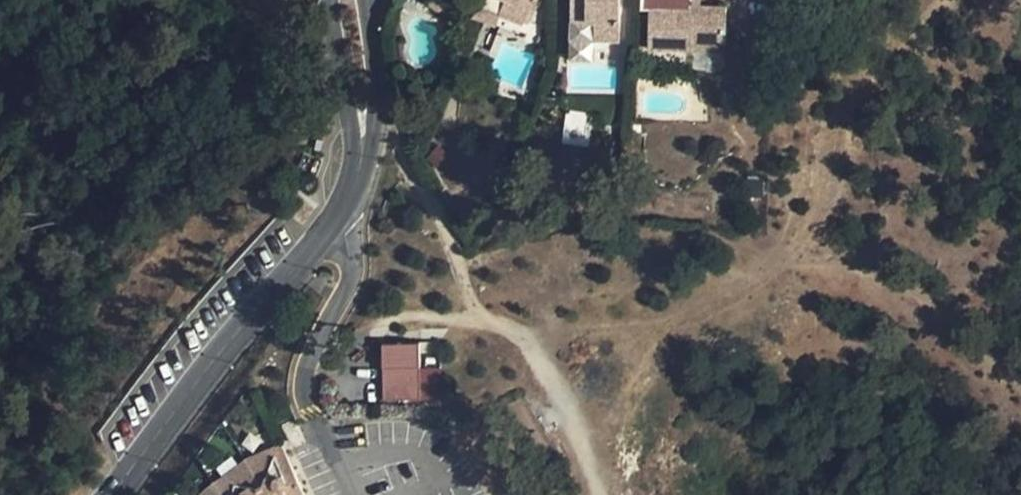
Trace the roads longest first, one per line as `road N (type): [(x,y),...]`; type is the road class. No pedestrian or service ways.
road 1 (track): [(374,127),(395,140),(448,240),(467,304),(519,337),(533,357),(595,494)]
road 2 (unclassified): [(331,225),(110,494)]
road 3 (residential): [(331,225),(357,260),(356,278),(304,379),(306,403),(348,494)]
road 4 (unclassified): [(359,159),(374,127),(376,68),(363,0)]
road 5 (unclassified): [(333,0),(359,159)]

